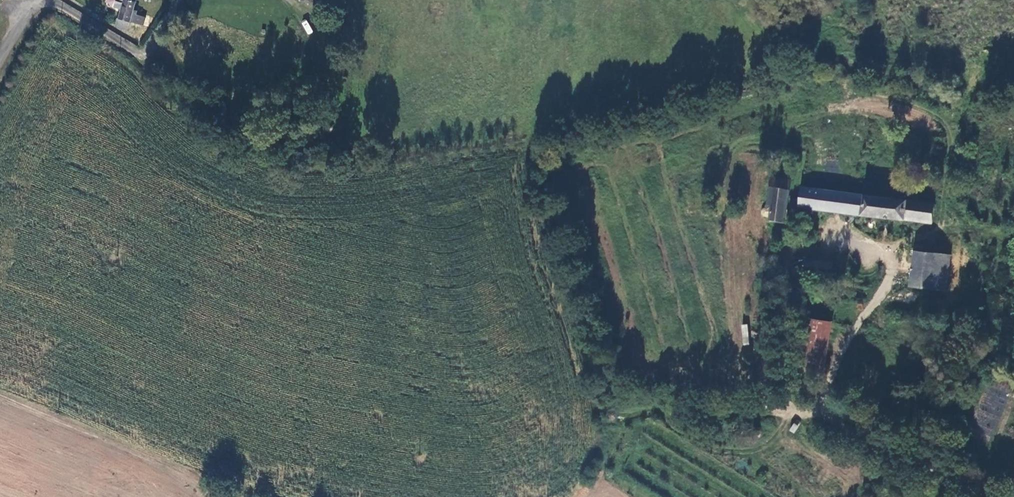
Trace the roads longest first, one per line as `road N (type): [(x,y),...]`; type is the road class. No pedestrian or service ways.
road 1 (track): [(538,0),(533,144),(591,354),(609,378),(634,390),(710,408),(817,416)]
road 2 (track): [(897,263),(817,416),(980,496)]
road 3 (unclassified): [(0,58),(38,4),(52,4),(142,59)]

